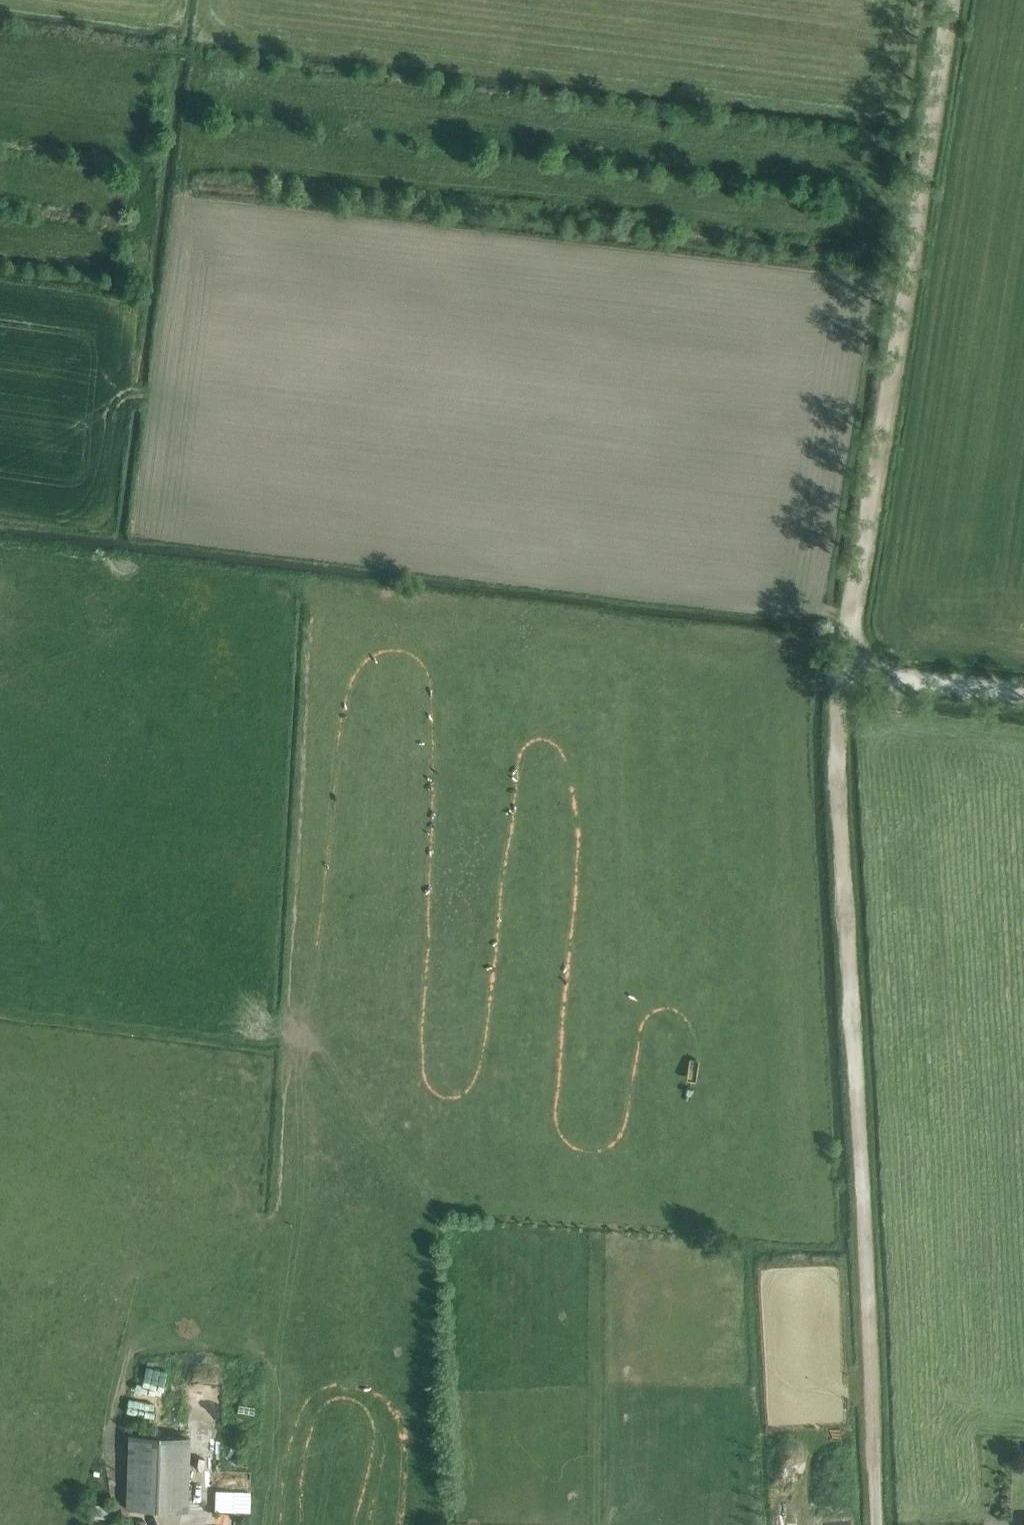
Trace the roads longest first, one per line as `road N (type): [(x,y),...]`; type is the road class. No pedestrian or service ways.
road 1 (track): [(877,1480),(836,733),(844,664)]
road 2 (track): [(844,664),(954,0)]
road 3 (track): [(844,664),(1023,687)]

